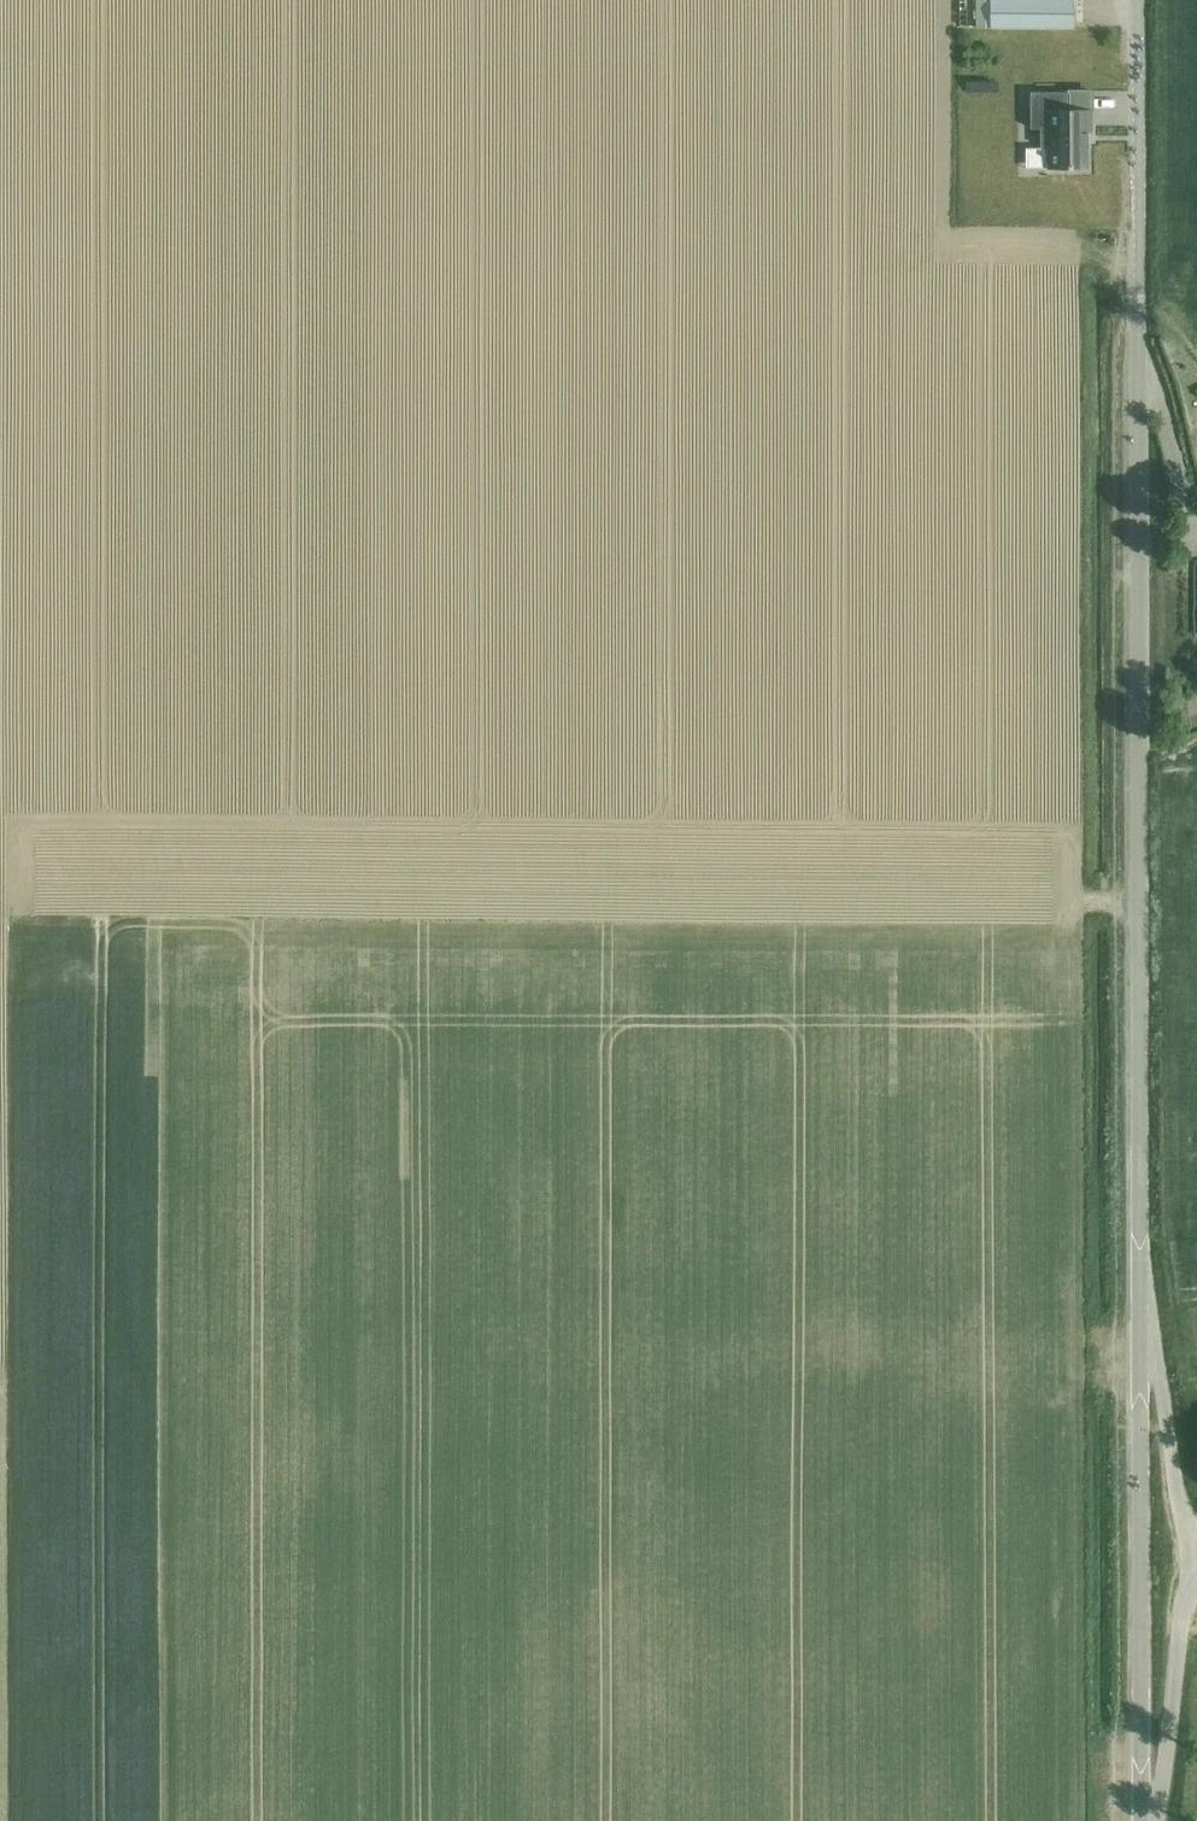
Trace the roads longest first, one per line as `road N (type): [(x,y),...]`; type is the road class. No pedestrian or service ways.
road 1 (tertiary): [(1143,1327),(1139,0)]
road 2 (tertiary): [(1142,1820),(1143,1327)]
road 3 (unclassified): [(1152,1820),(1195,1557)]
road 4 (unclassified): [(1195,1557),(1159,1359),(1143,1327)]

